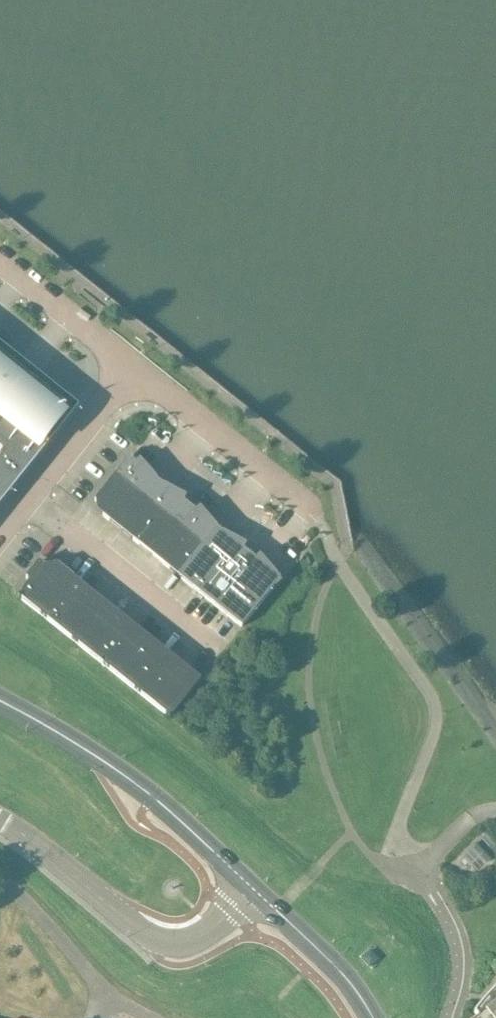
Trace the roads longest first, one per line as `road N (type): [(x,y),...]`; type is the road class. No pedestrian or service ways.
road 1 (tertiary): [(253,890),(153,797),(0,701)]
road 2 (tertiary): [(0,821),(154,940),(205,935),(253,890)]
road 3 (unclassified): [(319,525),(265,470),(134,366)]
road 4 (unclassified): [(216,650),(25,499)]
road 5 (tertiary): [(373,1017),(335,965),(253,890)]
road 6 (unclassified): [(25,499),(134,366)]
road 7 (unclassified): [(134,366),(0,262)]

